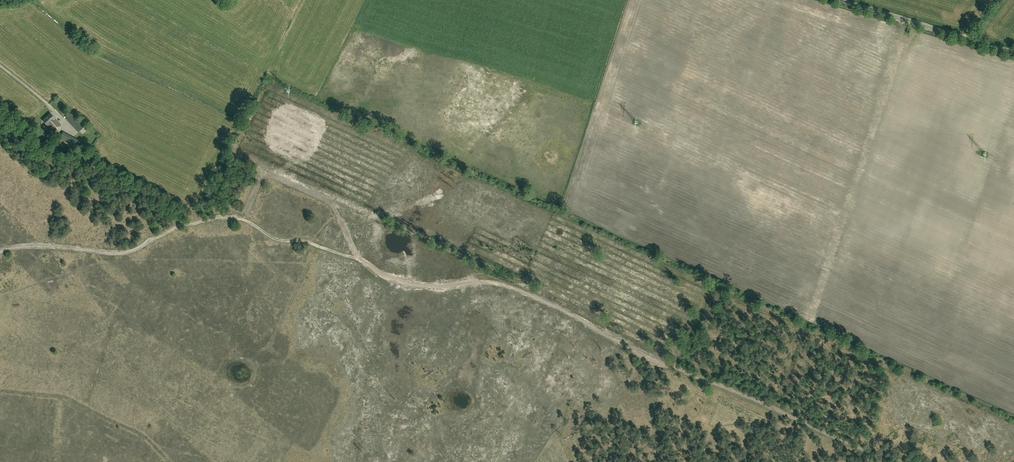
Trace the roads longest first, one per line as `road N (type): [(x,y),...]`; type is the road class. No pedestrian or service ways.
road 1 (unclassified): [(1013,53),(838,0)]

